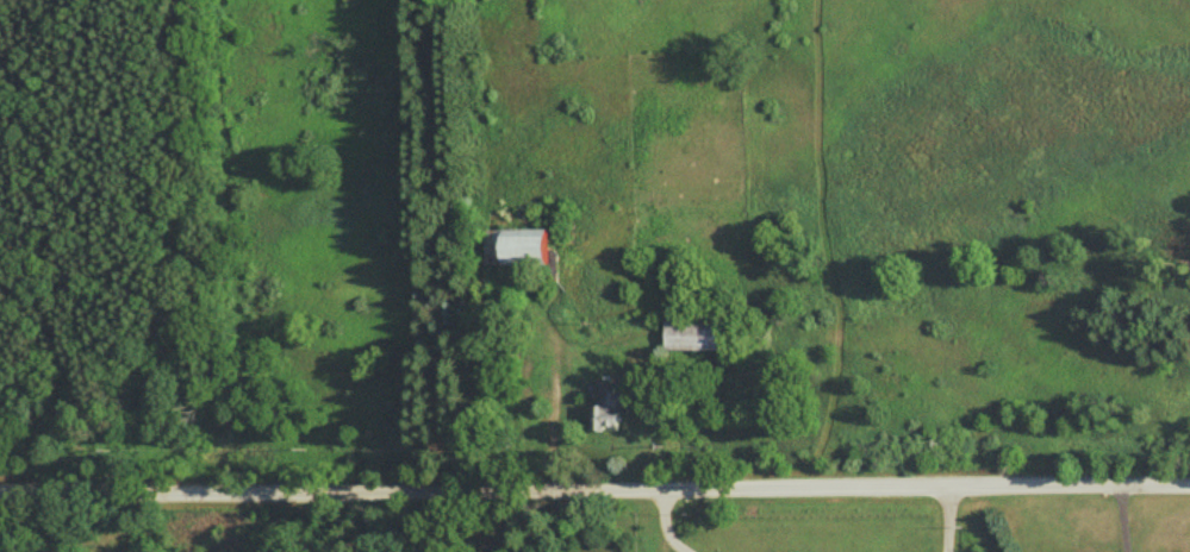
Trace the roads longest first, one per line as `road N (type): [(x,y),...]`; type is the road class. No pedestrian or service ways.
road 1 (residential): [(0,493),(1189,486)]

